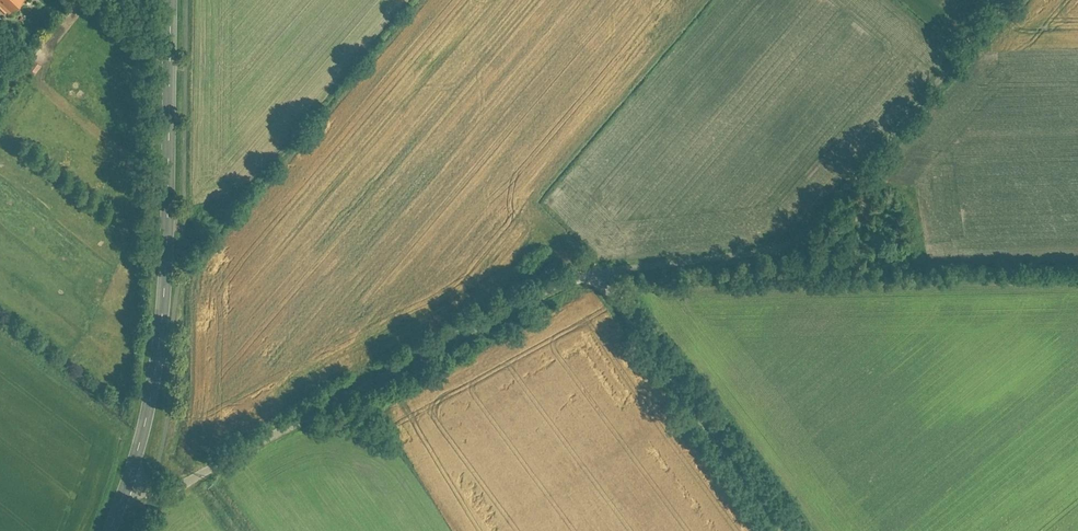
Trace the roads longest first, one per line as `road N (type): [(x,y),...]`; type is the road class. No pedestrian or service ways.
road 1 (residential): [(592,276),(788,247),(810,232),(1009,0)]
road 2 (residential): [(131,477),(187,479),(567,281),(592,276)]
road 3 (tertiary): [(131,477),(165,308),(170,0)]
road 4 (residential): [(592,276),(791,530)]

